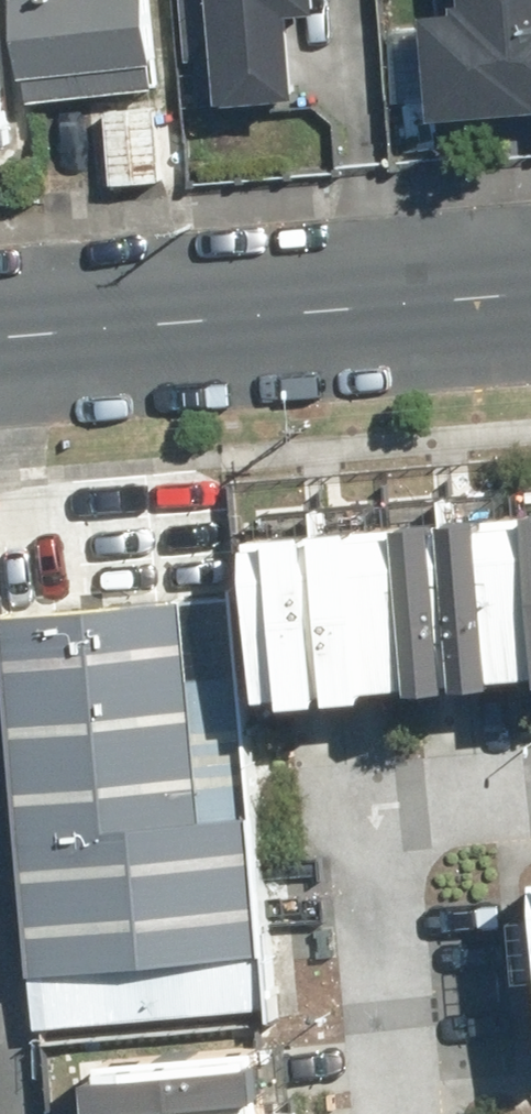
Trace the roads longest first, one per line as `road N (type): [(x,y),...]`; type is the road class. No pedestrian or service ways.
road 1 (secondary): [(0,335),(530,291)]
road 2 (residential): [(530,778),(429,785),(401,799),(384,826),(396,1113)]

